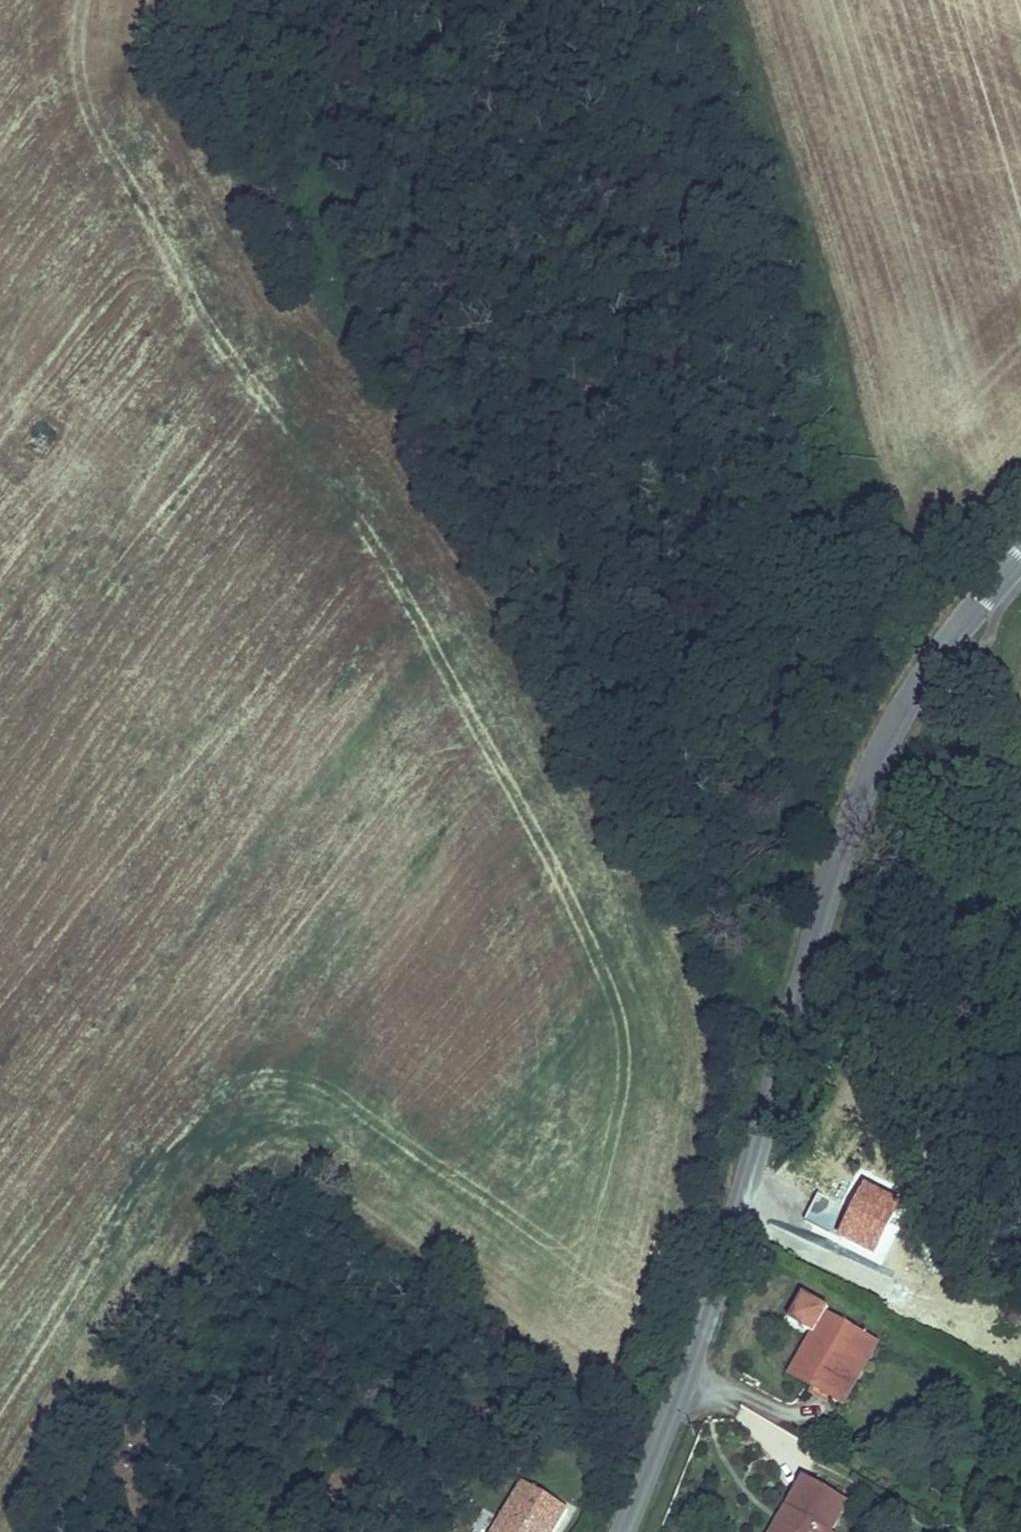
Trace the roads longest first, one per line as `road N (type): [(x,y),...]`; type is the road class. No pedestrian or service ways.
road 1 (tertiary): [(623,1531),(708,1310),(847,828),(912,699),(1020,557)]

